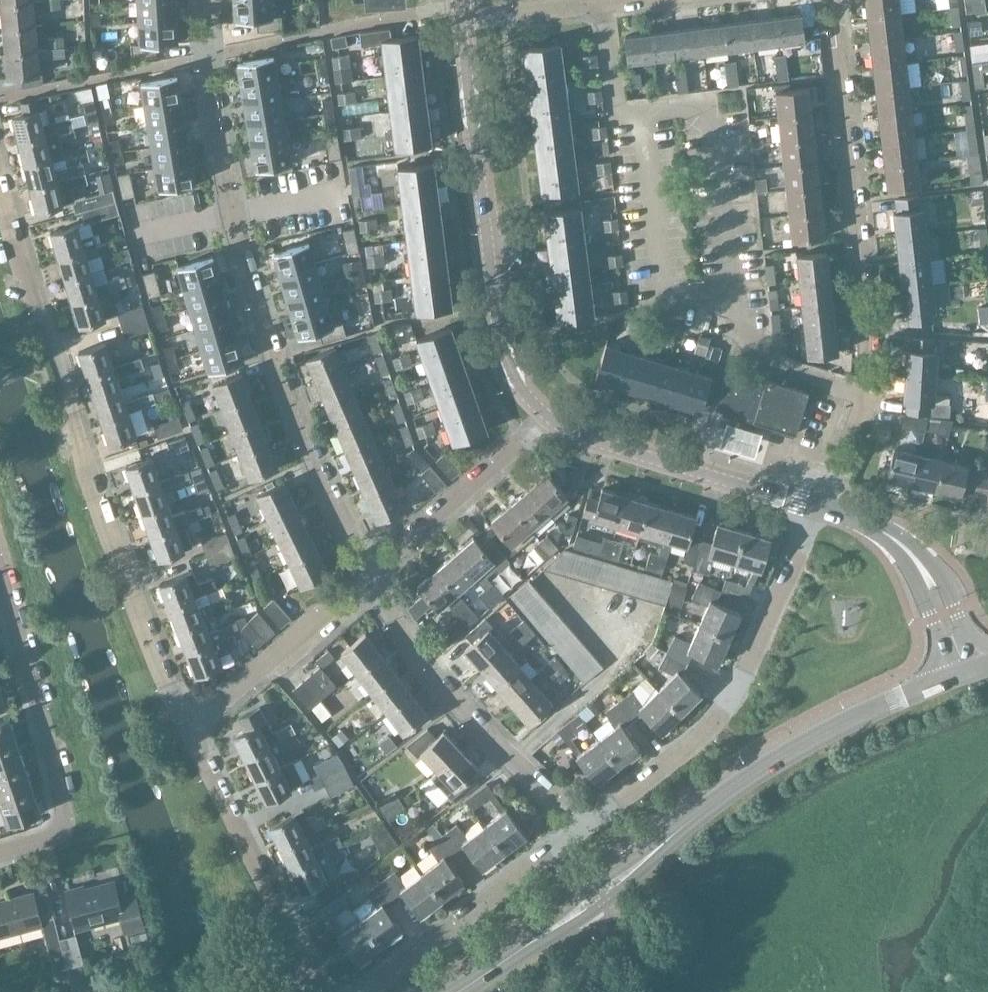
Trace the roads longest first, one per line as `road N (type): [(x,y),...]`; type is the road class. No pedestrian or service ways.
road 1 (tertiary): [(452,991),(594,899),(762,769),(967,670)]
road 2 (residential): [(365,574),(273,357),(223,185),(202,0)]
road 3 (residential): [(191,729),(124,562),(0,165)]
road 4 (residential): [(818,506),(878,360),(839,0)]
road 5 (tertiary): [(546,418),(520,388),(492,319),(460,15)]
road 6 (residential): [(581,830),(690,746),(730,702),(818,506)]
road 7 (residential): [(581,830),(442,687),(365,574)]
road 8 (residential): [(0,855),(58,839),(69,815),(0,588)]
road 9 (residential): [(329,988),(379,984),(581,830)]
road 10 (residential): [(329,988),(191,729)]
road 11 (tertiary): [(818,506),(612,448),(546,418)]
road 12 (residential): [(365,574),(546,418)]
road 13 (tertiary): [(967,670),(932,583),(906,548),(818,506)]
road 14 (residential): [(191,729),(365,574)]
road 15 (residential): [(460,15),(584,3)]

